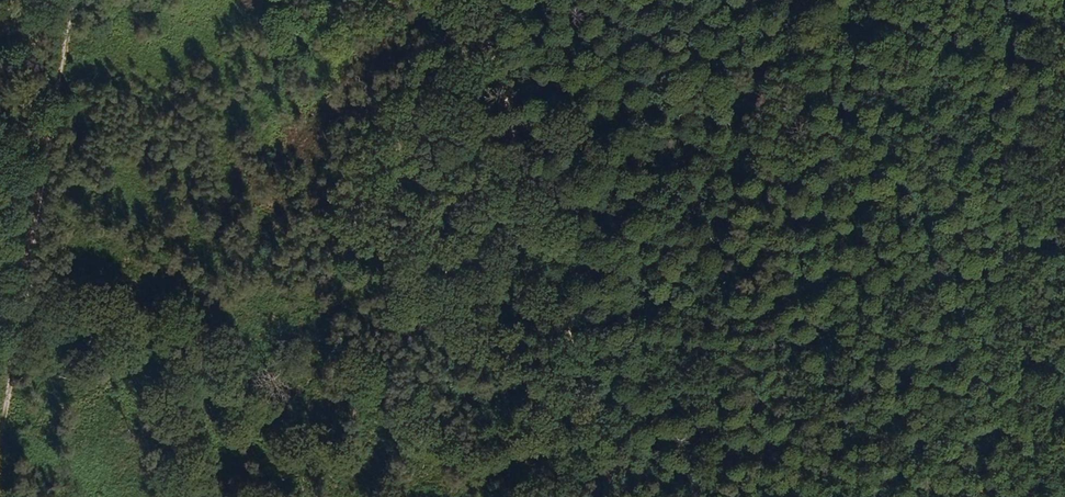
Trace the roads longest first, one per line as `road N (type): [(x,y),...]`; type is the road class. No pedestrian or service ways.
road 1 (track): [(626,496),(475,0)]
road 2 (track): [(0,438),(67,0)]

